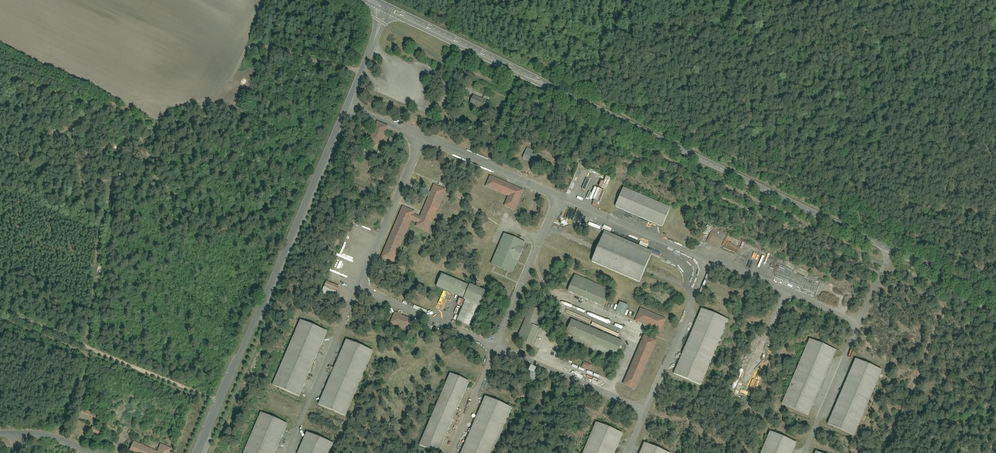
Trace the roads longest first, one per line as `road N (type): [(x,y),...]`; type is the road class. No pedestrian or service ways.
road 1 (secondary): [(995,301),(387,9)]
road 2 (unclassified): [(387,9),(196,452)]
road 3 (track): [(219,401),(0,310)]

